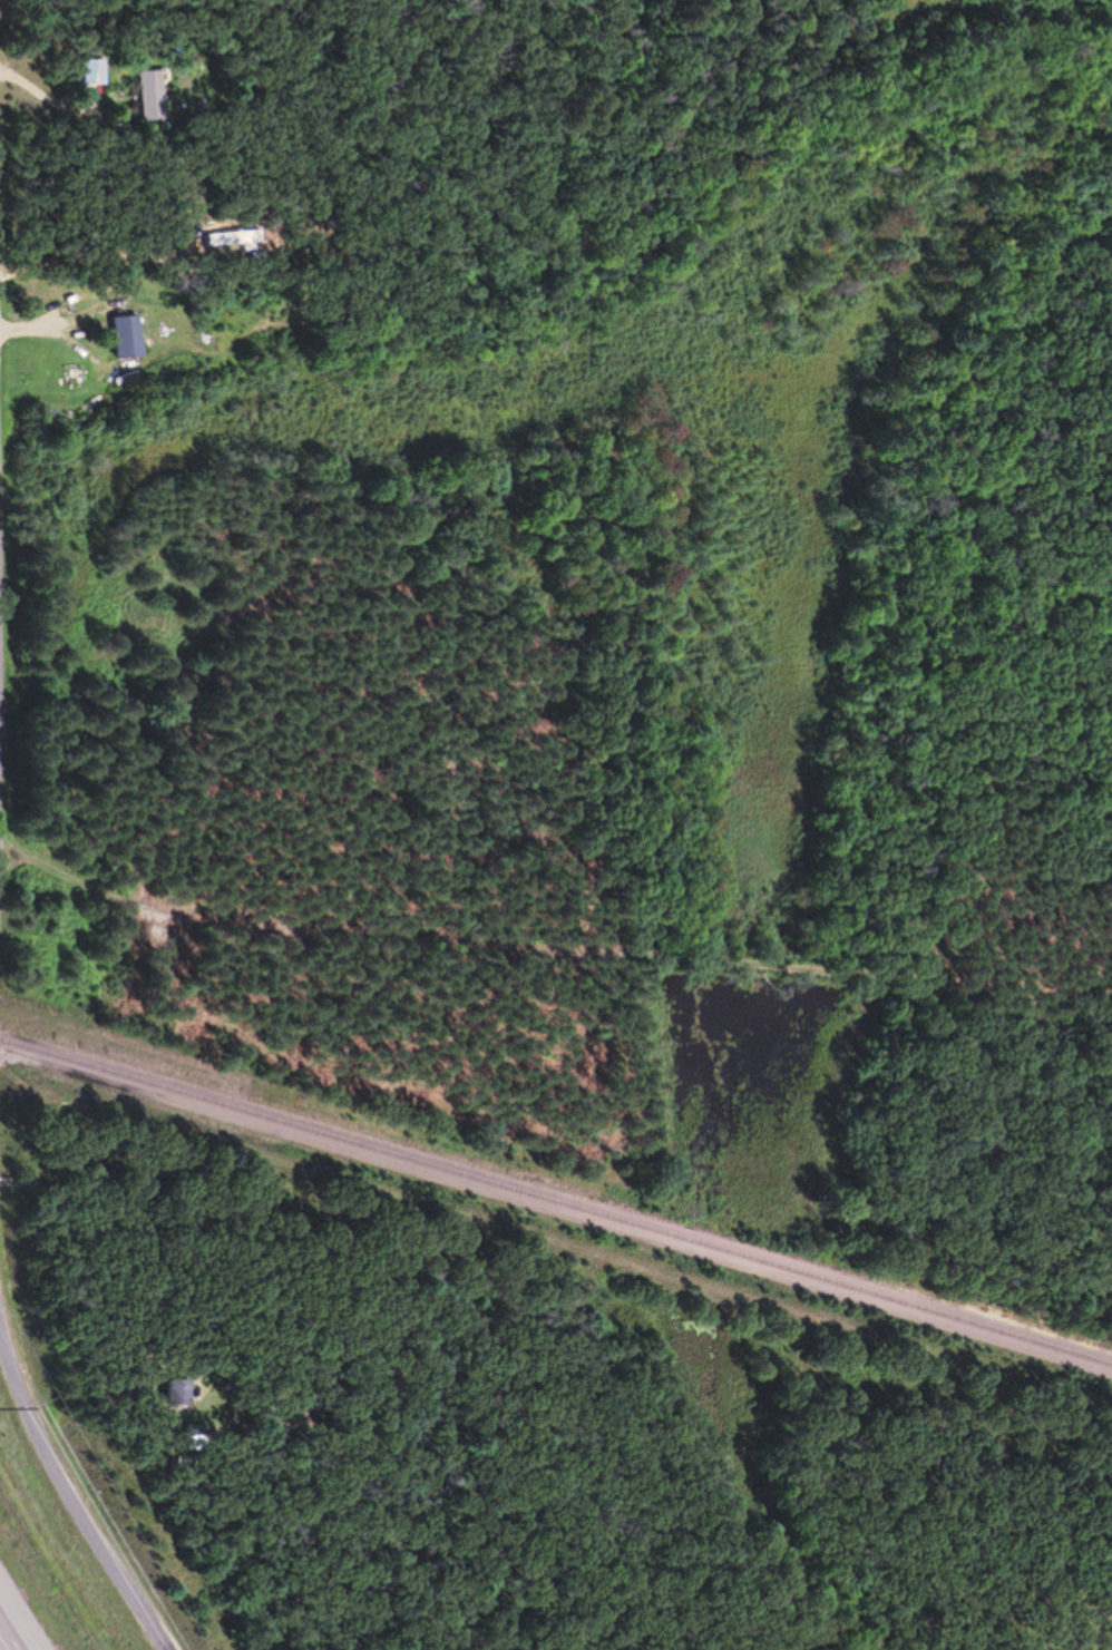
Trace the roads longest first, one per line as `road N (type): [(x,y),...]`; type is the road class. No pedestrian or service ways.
road 1 (residential): [(173,1649),(43,1441),(0,1316)]

